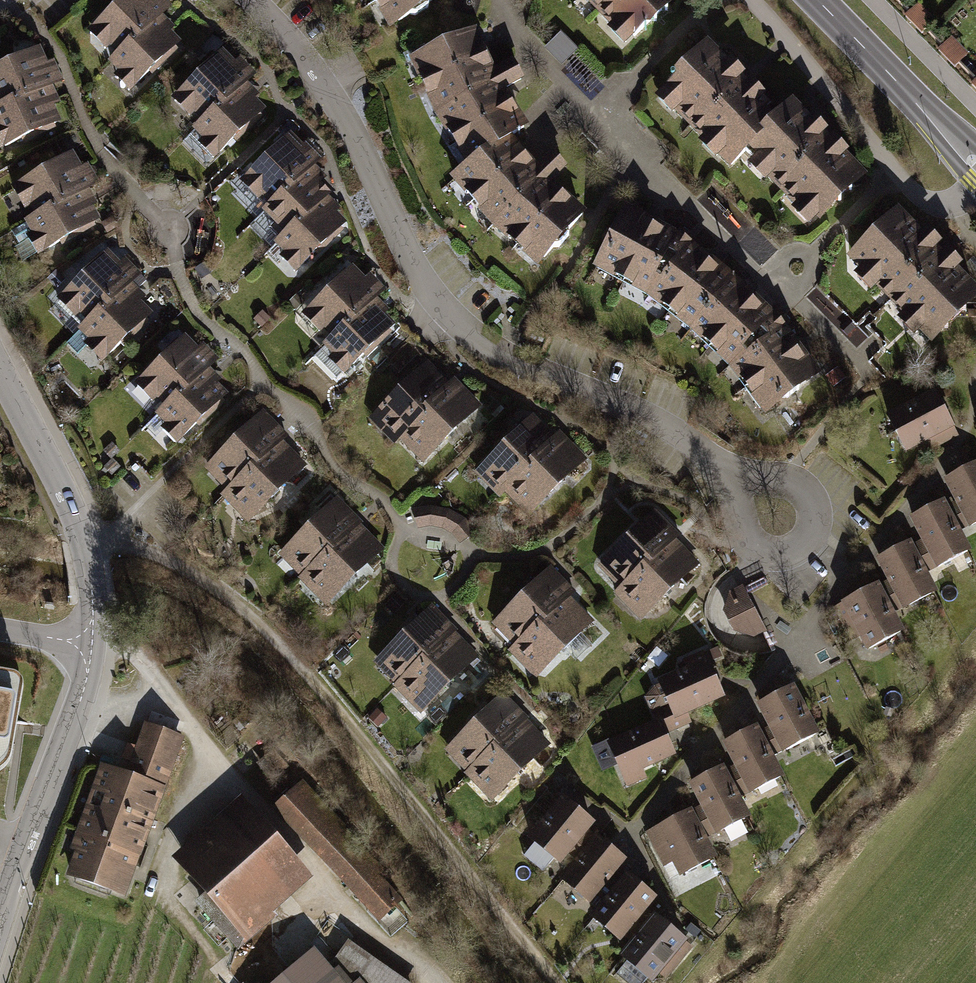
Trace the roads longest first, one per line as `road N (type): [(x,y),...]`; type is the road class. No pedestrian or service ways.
road 1 (residential): [(250,0),(326,84),(412,264),(449,317),(499,350),(646,417),(726,468)]
road 2 (track): [(89,547),(144,550),(256,621),(554,982)]
road 3 (tertiary): [(0,368),(77,514),(92,559),(96,613),(87,679),(0,931)]
road 4 (residential): [(726,468),(752,548),(775,559),(806,548),(819,519),(809,486),(791,475),(736,471)]
road 5 (secondary): [(975,163),(816,0)]

